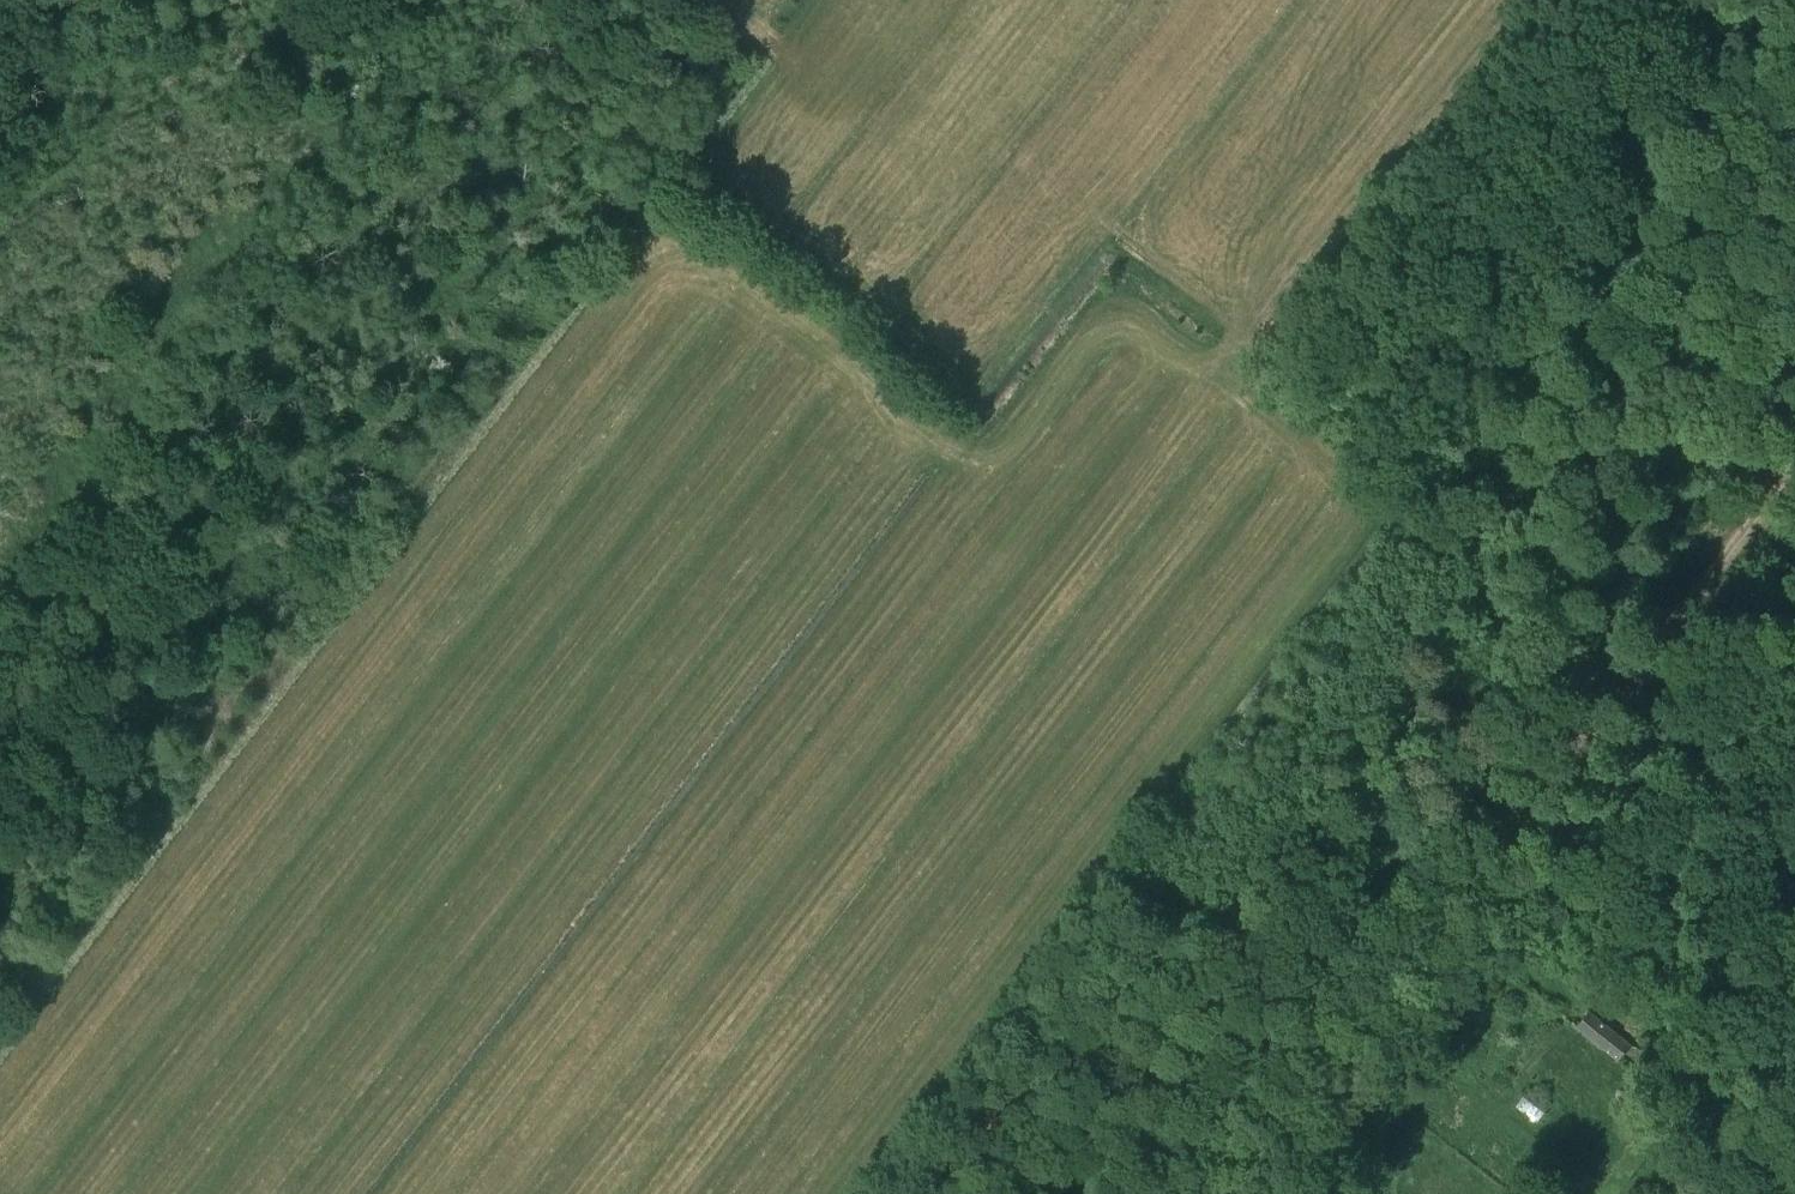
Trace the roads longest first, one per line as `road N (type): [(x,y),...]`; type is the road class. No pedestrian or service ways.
road 1 (track): [(1228,1193),(1519,820)]
road 2 (track): [(1519,820),(1794,465)]
road 3 (track): [(1576,857),(1592,896),(1604,993),(1636,1028)]

